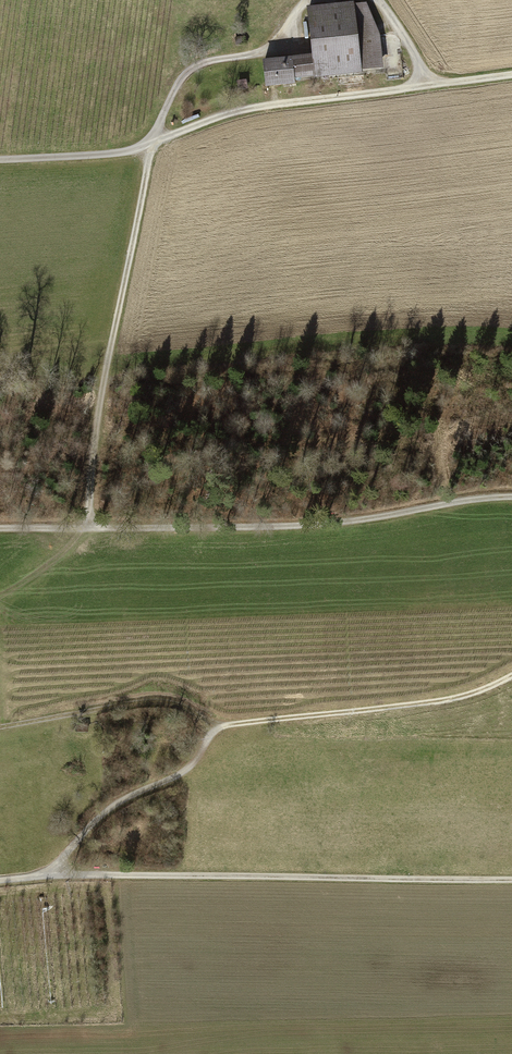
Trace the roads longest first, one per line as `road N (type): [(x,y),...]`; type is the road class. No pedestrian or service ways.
road 1 (track): [(0,600),(89,530),(107,373),(146,180),(185,75),(206,61),(267,54),(300,10),(334,0)]
road 2 (track): [(46,876),(108,810),(187,774),(220,731),(435,705),(511,679)]
road 3 (unclassified): [(511,75),(230,112),(114,156),(0,161)]
road 4 (track): [(511,501),(259,530),(0,531)]
road 5 (track): [(511,883),(46,876)]
road 6 (track): [(0,729),(143,704),(179,705),(220,731)]

